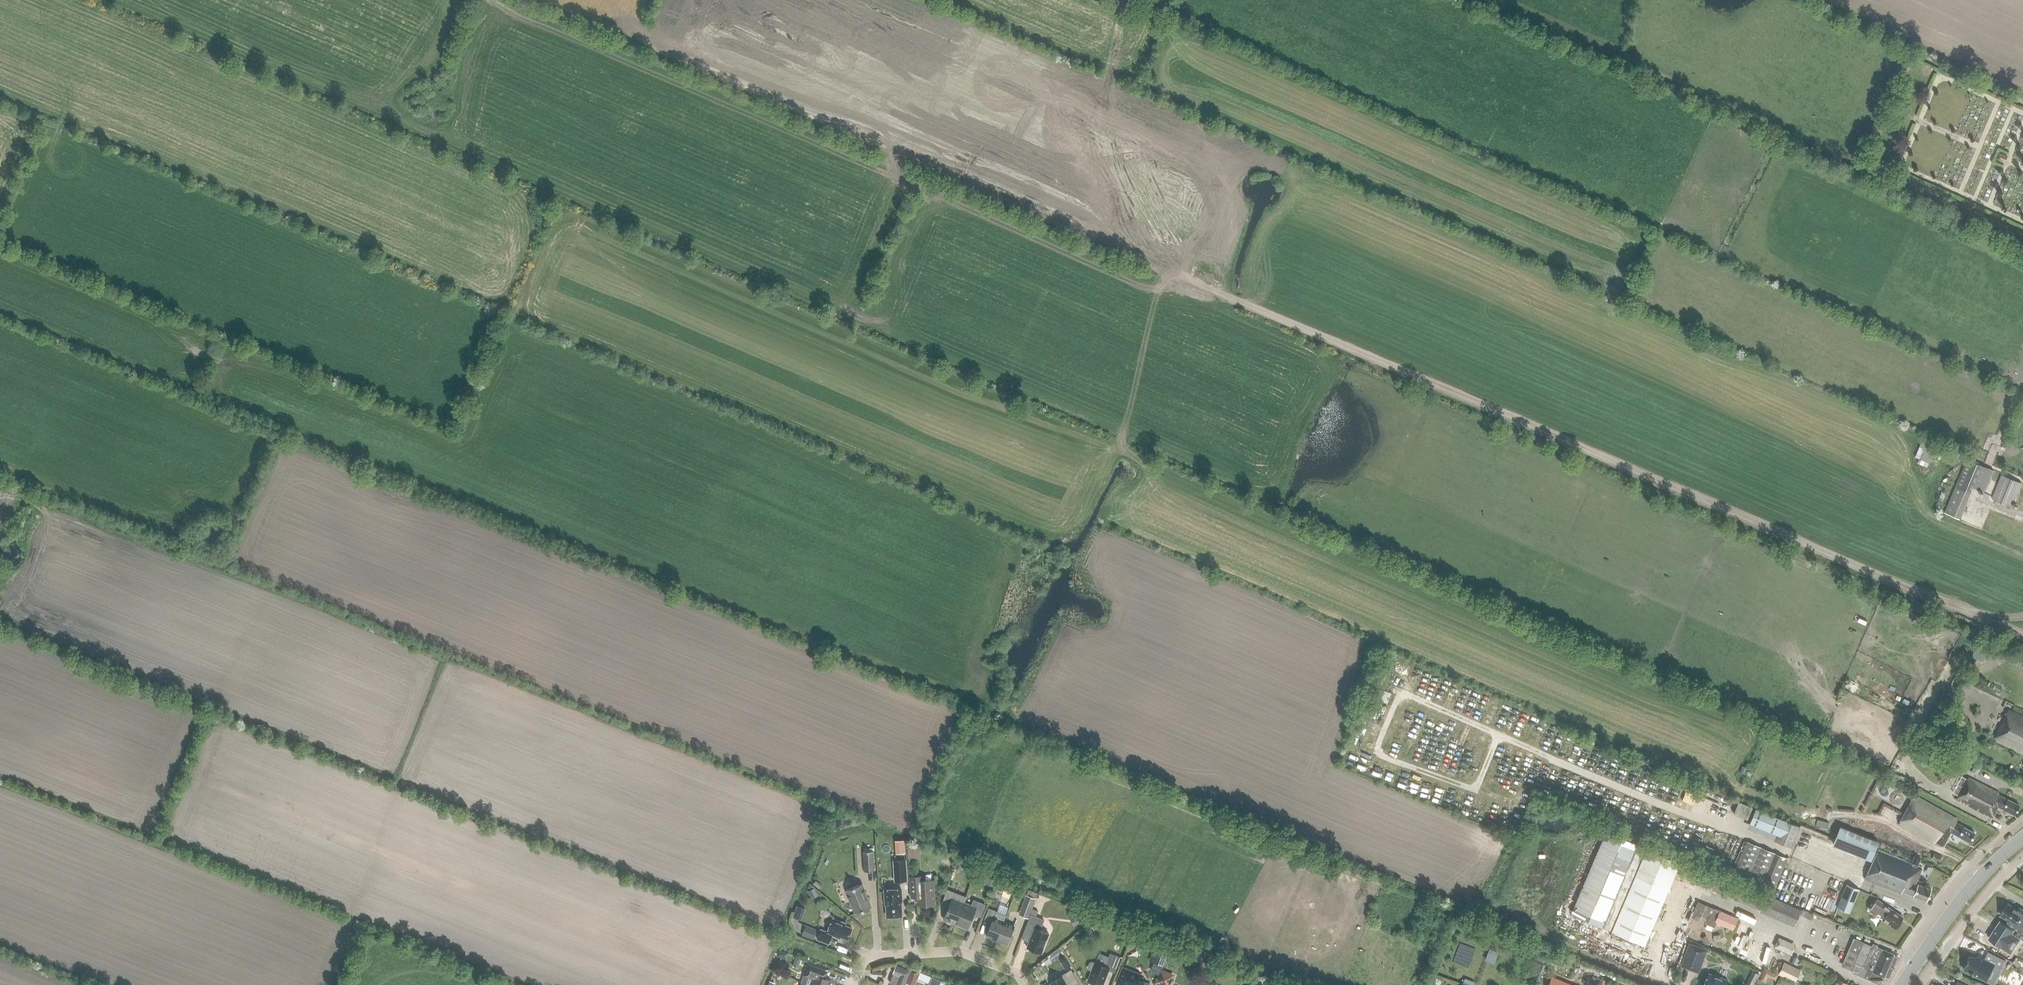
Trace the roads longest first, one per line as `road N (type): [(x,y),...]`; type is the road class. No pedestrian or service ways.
road 1 (residential): [(854,984),(875,957),(958,952),(1017,975),(1024,984)]
road 2 (primary): [(1903,984),(1976,884),(2022,838)]

